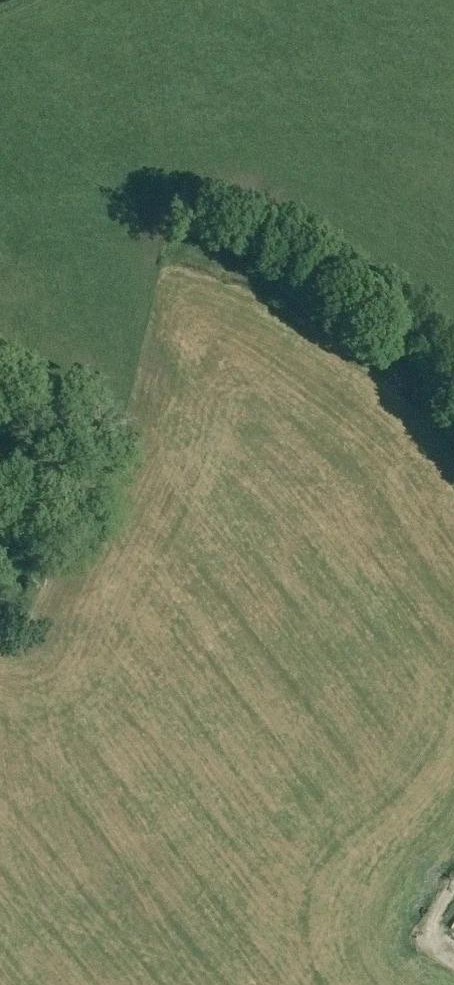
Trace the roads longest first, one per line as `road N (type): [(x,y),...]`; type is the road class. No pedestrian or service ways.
road 1 (track): [(453,436),(380,359),(325,317),(275,287),(166,250)]

